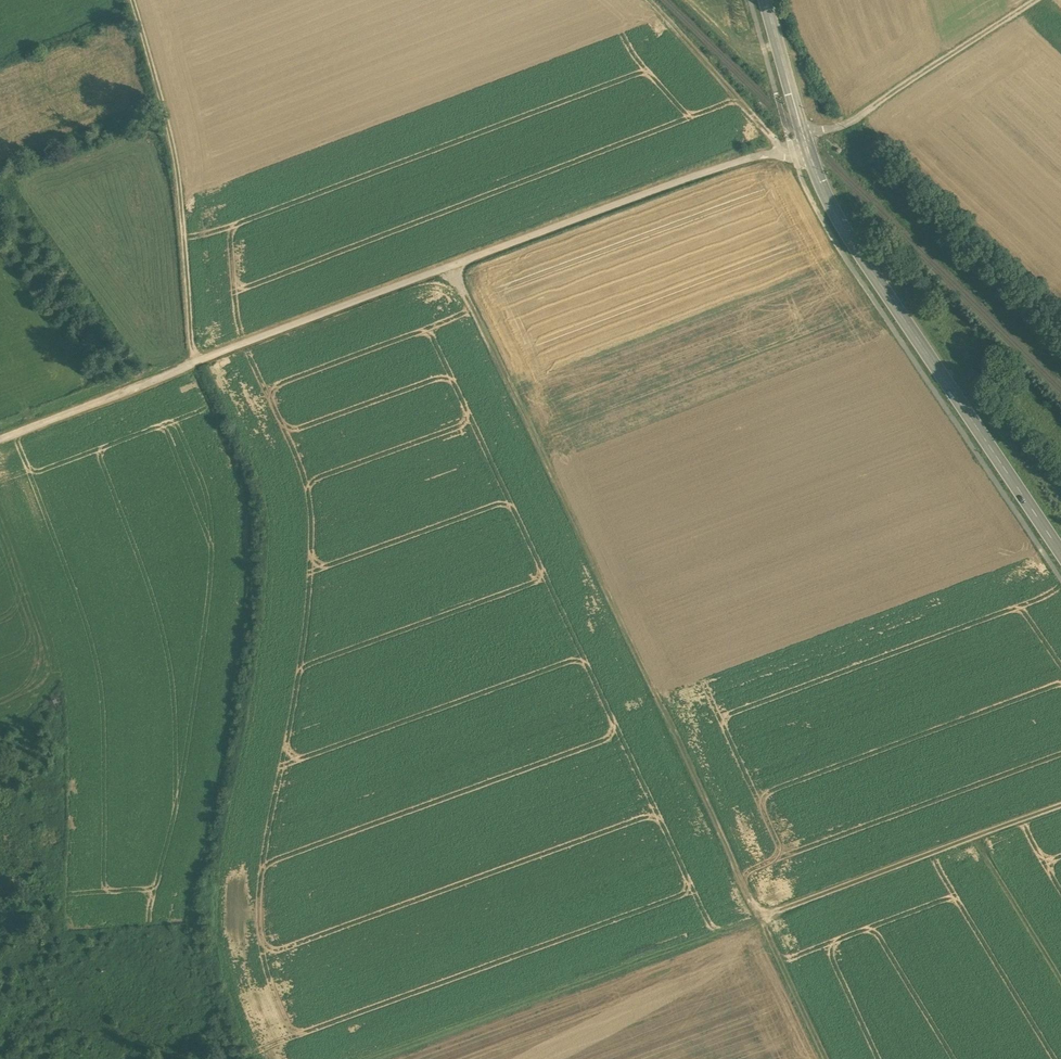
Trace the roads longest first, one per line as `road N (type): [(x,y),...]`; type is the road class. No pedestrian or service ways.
road 1 (track): [(0,439),(704,171),(808,149)]
road 2 (track): [(198,361),(258,484),(262,512),(263,608),(203,910),(223,999),(248,1058)]
road 3 (track): [(455,265),(761,917)]
road 4 (secondary): [(1060,552),(820,183),(765,0)]
road 5 (track): [(825,1058),(761,917),(375,1058)]
road 6 (track): [(193,363),(174,156),(133,0)]
road 7 (track): [(1060,805),(761,917)]
road 8 (track): [(802,131),(846,127),(1036,0)]
road 9 (track): [(779,154),(774,138),(649,0)]
road 10 (track): [(976,836),(1060,977)]

